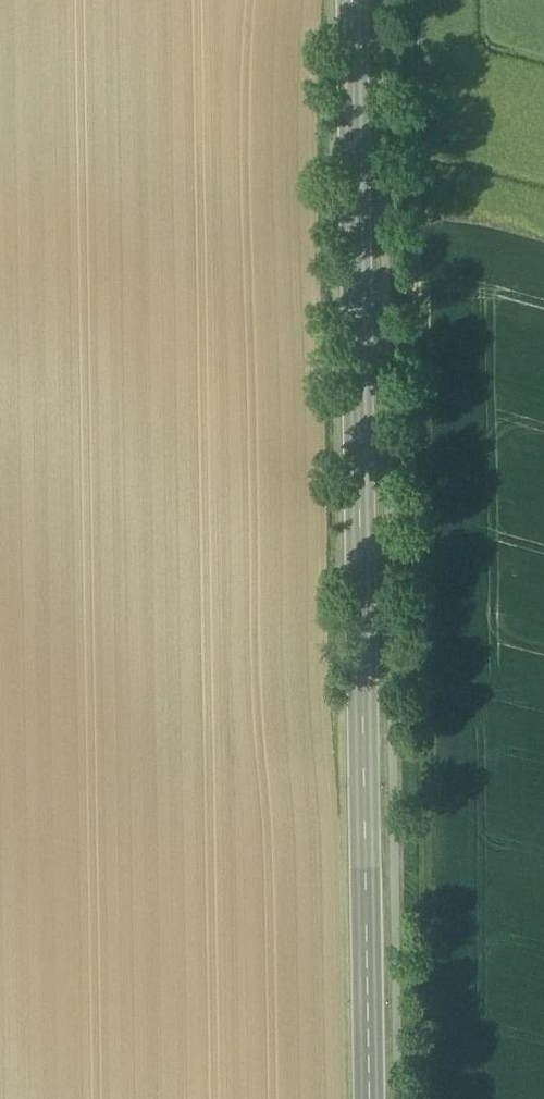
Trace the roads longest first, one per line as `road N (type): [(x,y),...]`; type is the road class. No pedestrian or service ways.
road 1 (track): [(408,0),(433,1098)]
road 2 (tertiary): [(352,0),(371,1098)]

